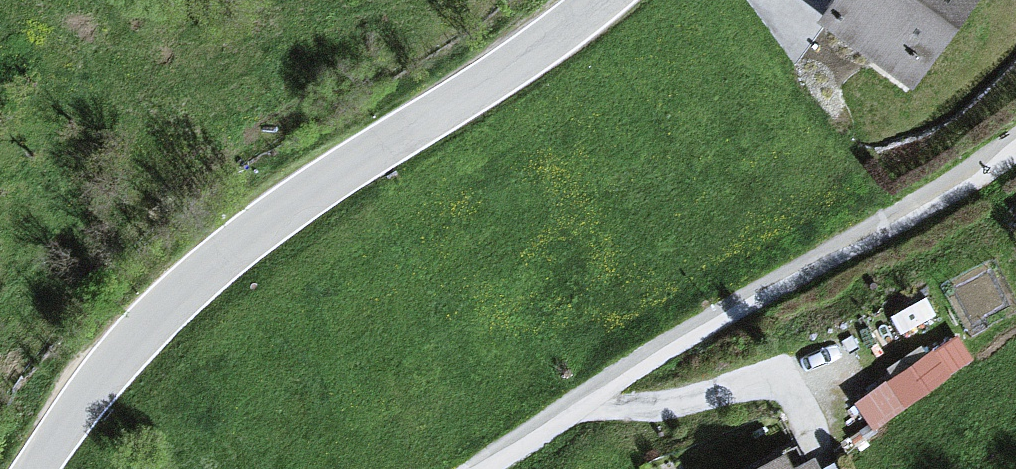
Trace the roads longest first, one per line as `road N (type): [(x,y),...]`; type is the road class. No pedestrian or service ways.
road 1 (unclassified): [(492,468),(602,392),(933,205),(1015,146)]
road 2 (tertiary): [(278,209),(602,0)]
road 3 (tertiary): [(278,209),(108,364),(37,468)]

